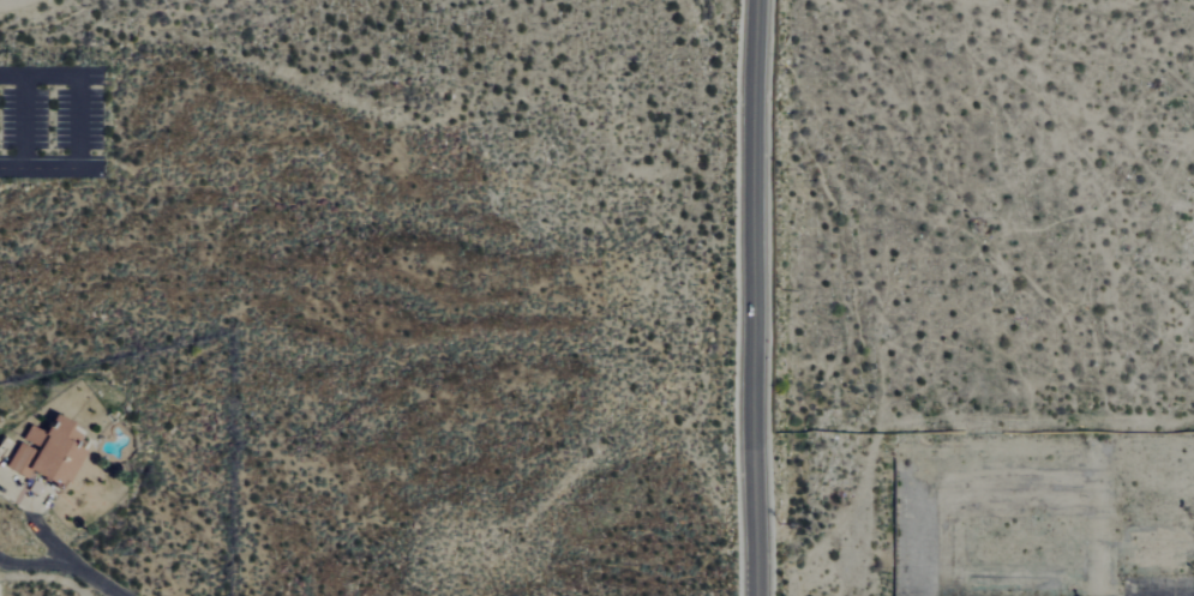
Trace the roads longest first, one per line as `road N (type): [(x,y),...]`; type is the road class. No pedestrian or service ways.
road 1 (tertiary): [(757,0),(758,595)]

